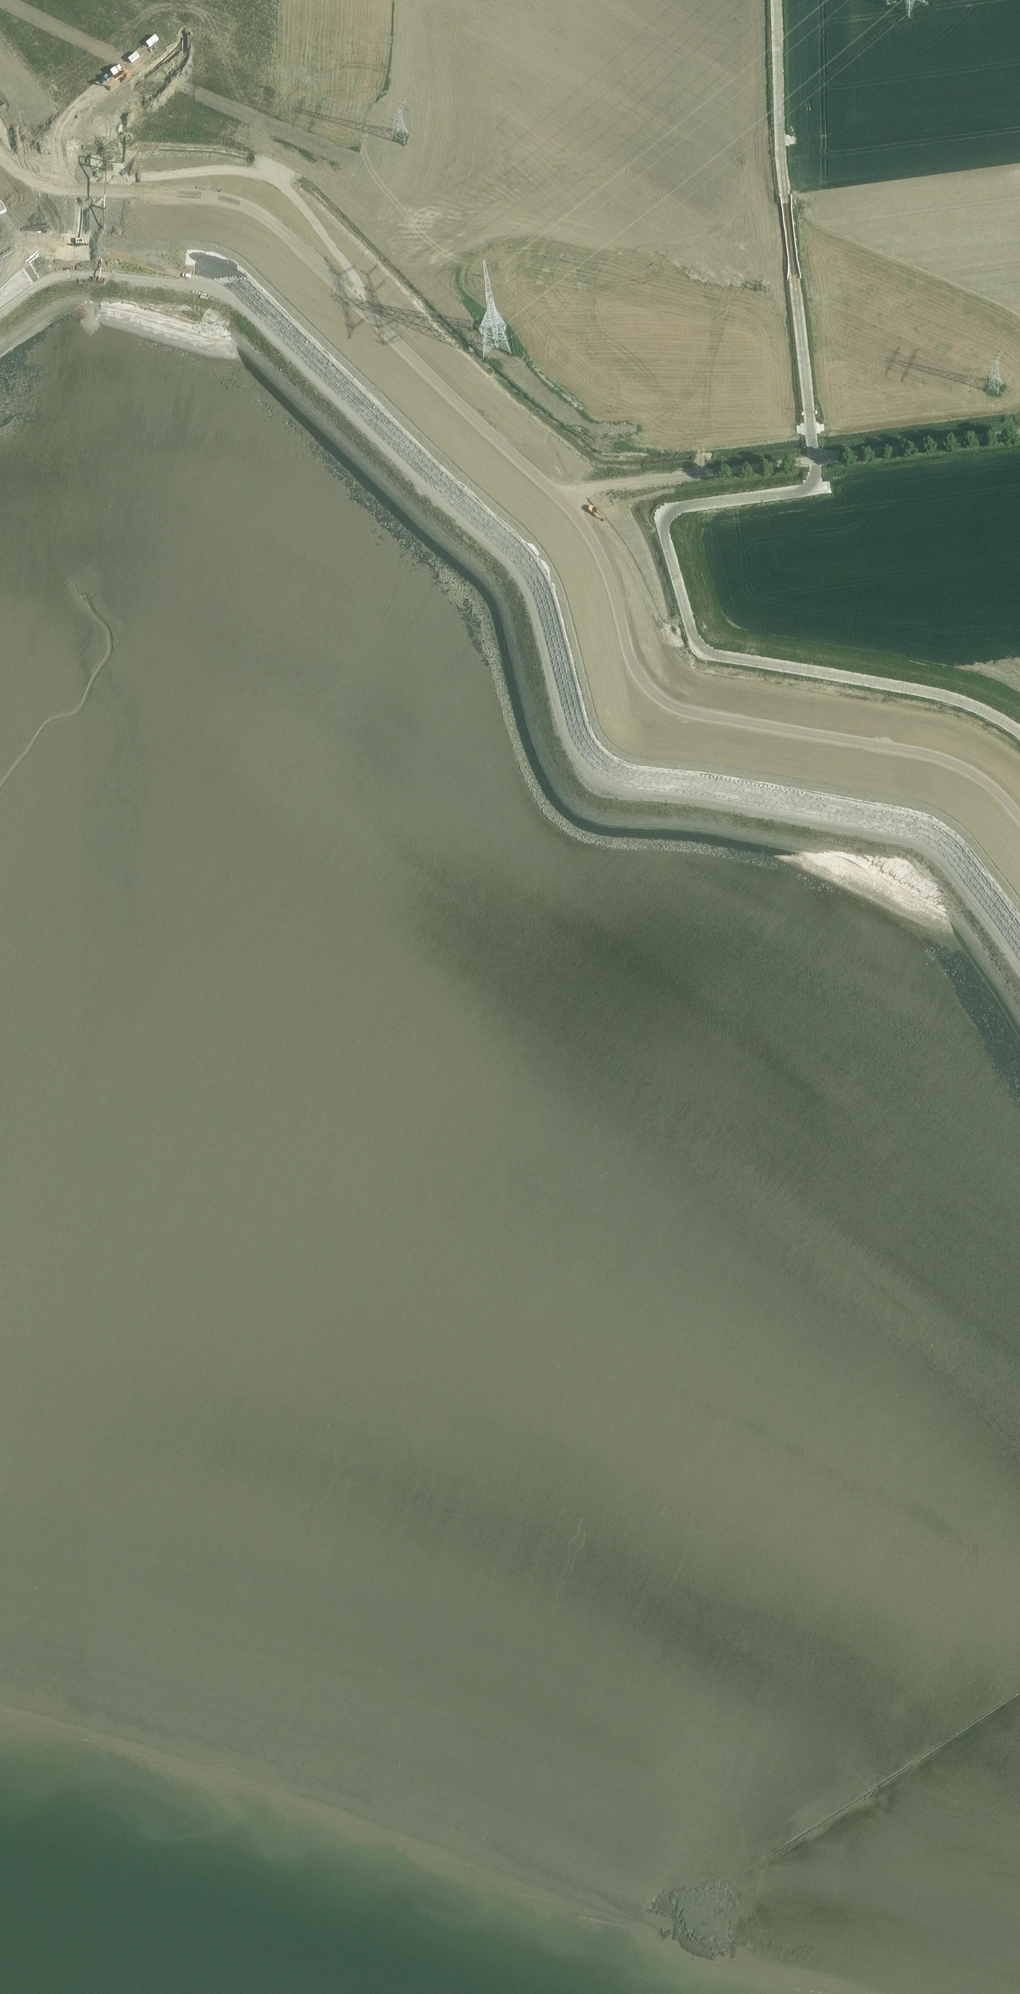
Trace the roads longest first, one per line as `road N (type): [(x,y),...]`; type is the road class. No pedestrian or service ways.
road 1 (unclassified): [(569,503),(474,425),(262,218),(219,200),(59,191),(28,177),(0,150)]
road 2 (unclassified): [(1019,821),(976,777),(927,757),(690,717),(664,705),(633,663),(605,569),(569,503)]
road 3 (unclassified): [(569,503),(599,489),(1019,434)]

